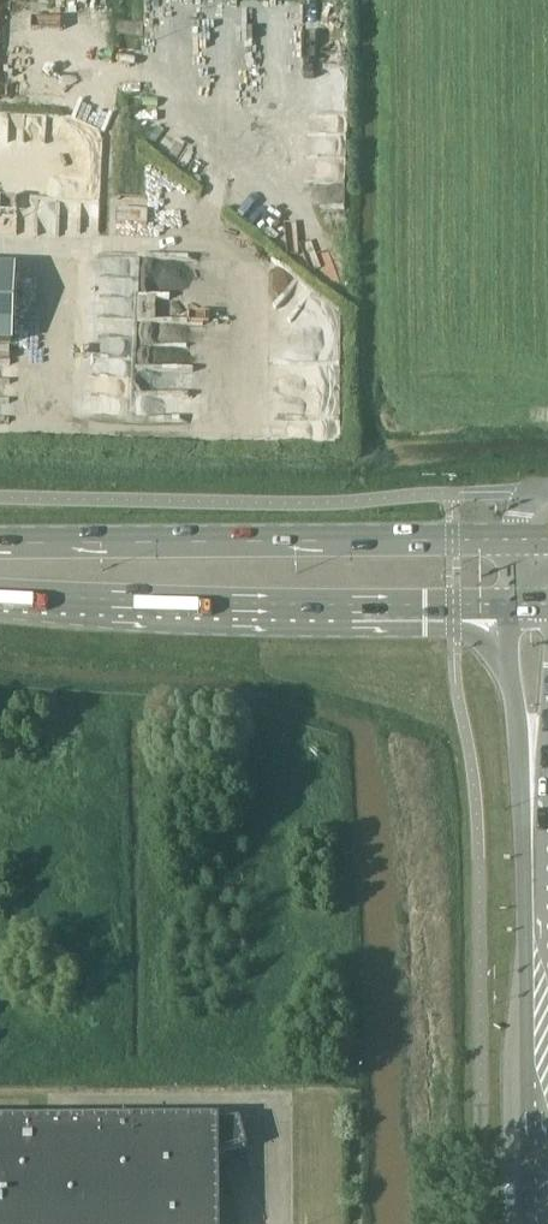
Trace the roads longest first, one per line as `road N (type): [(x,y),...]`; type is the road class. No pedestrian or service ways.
road 1 (primary): [(514,539),(0,541)]
road 2 (primary): [(0,594),(506,604)]
road 3 (tertiary): [(543,1223),(534,755)]
road 4 (tertiary): [(506,604),(506,657),(534,755)]

